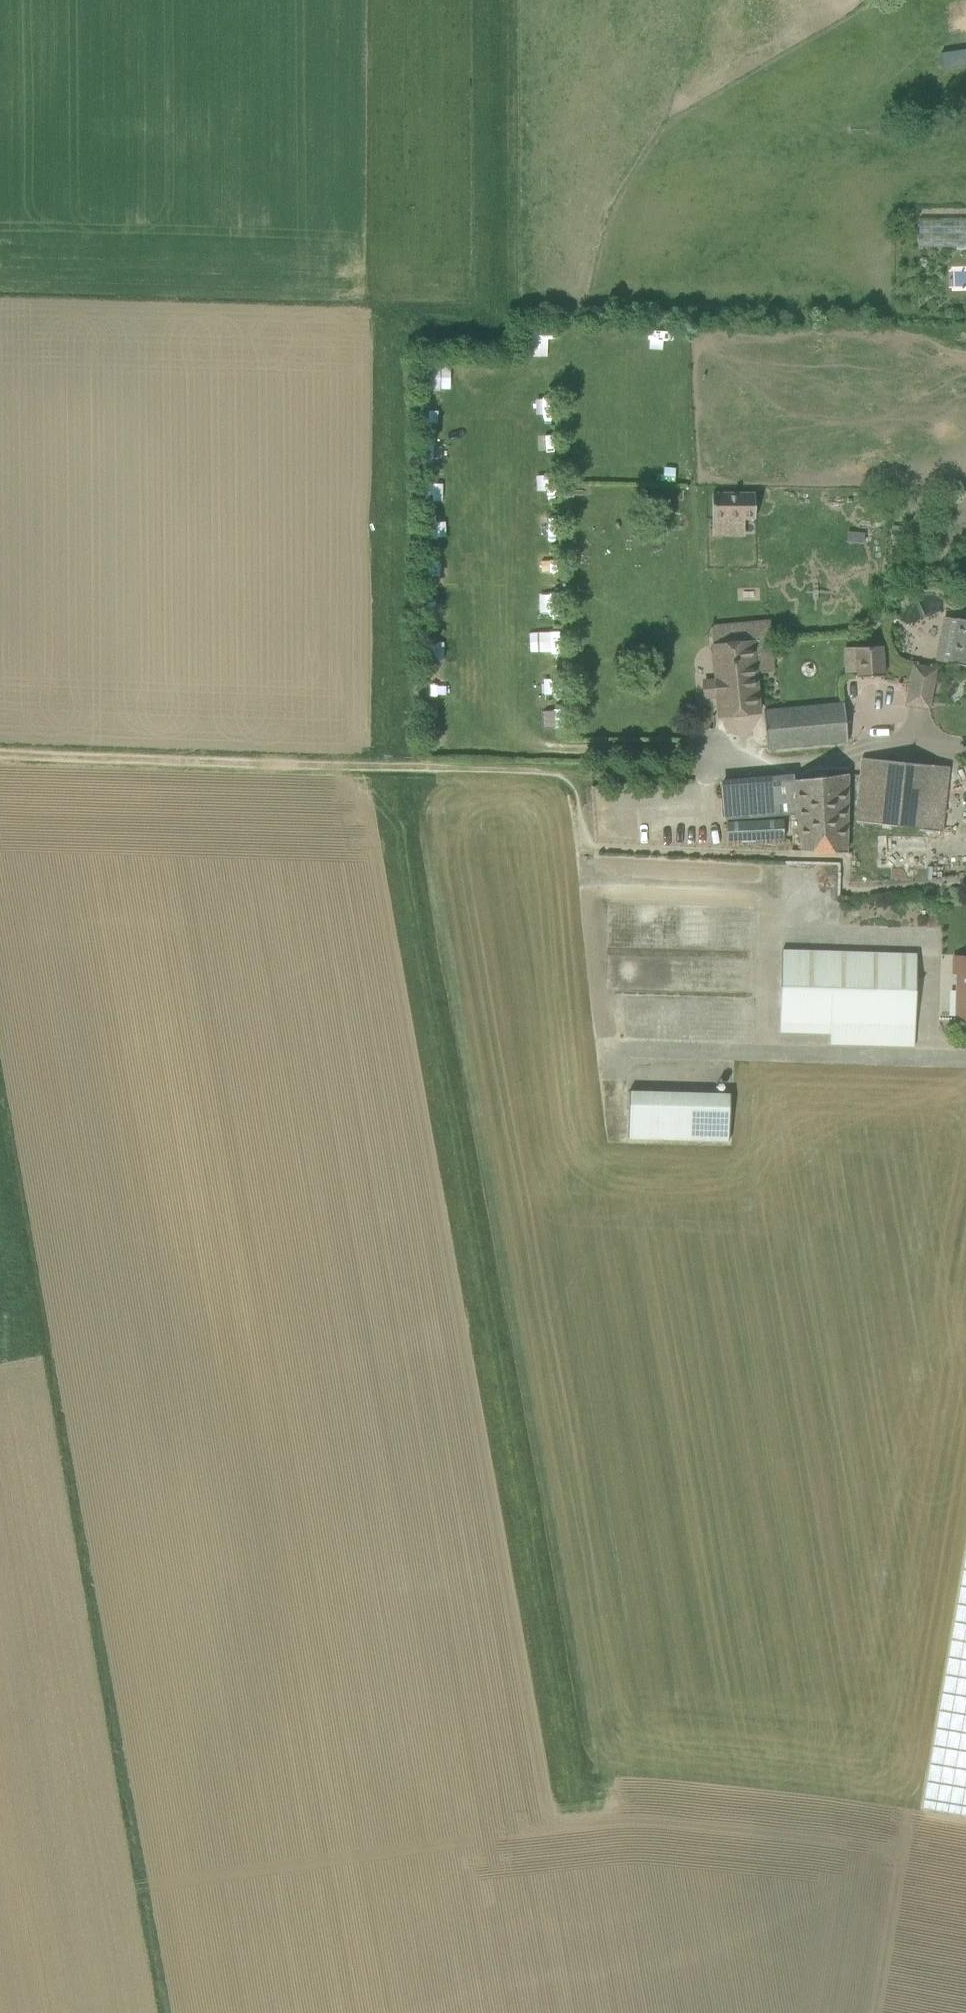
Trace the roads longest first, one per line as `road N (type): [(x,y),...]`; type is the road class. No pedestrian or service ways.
road 1 (track): [(558,774),(0,756)]

